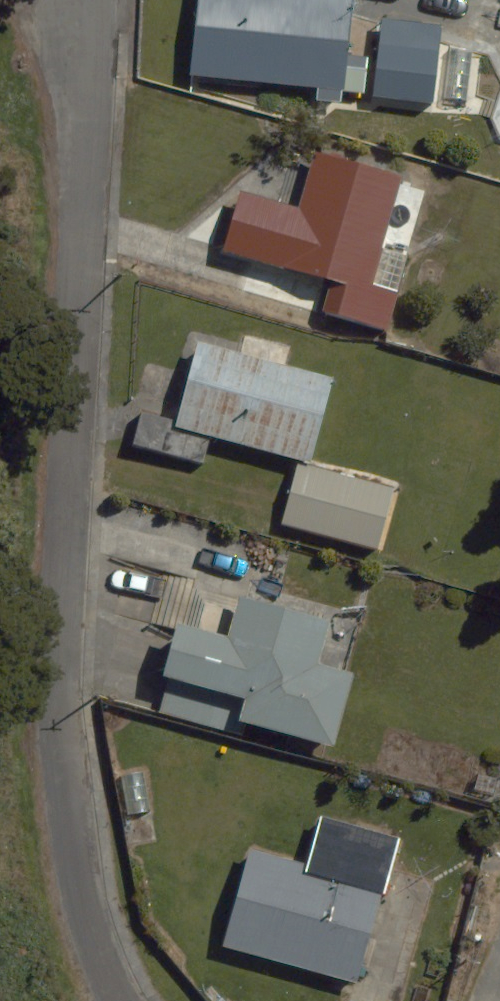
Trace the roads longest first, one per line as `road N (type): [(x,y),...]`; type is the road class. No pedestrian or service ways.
road 1 (residential): [(82,0),(60,658),(81,878),(120,1000)]

